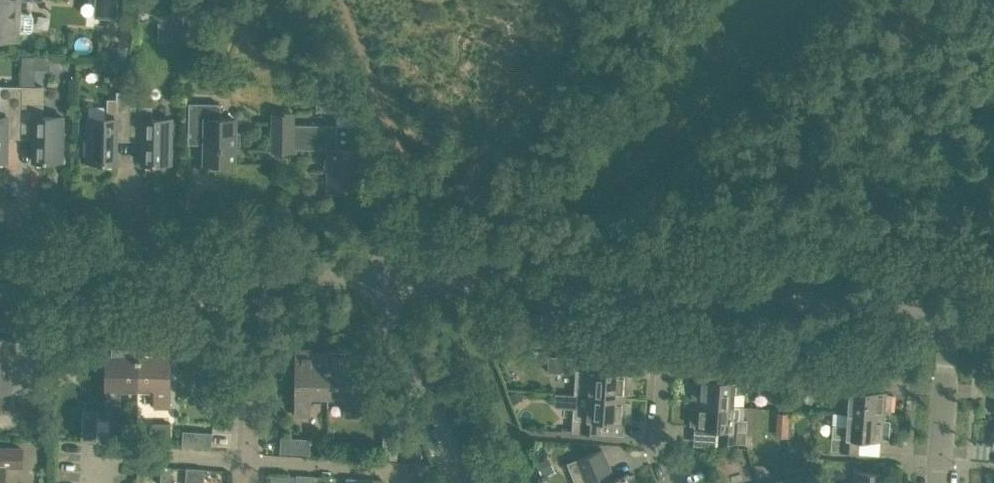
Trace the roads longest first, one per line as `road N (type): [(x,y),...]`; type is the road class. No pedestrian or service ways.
road 1 (unclassified): [(950,313),(384,279)]
road 2 (track): [(468,278),(482,218),(667,0)]
road 3 (unclassified): [(257,277),(0,269)]
road 4 (unclassified): [(460,482),(384,279)]
road 5 (residential): [(248,462),(257,277)]
road 6 (residential): [(93,482),(94,454),(248,462)]
road 7 (unclassified): [(937,482),(950,313)]
road 8 (residential): [(248,462),(389,470),(394,482)]
road 9 (unclassified): [(384,279),(257,277)]

